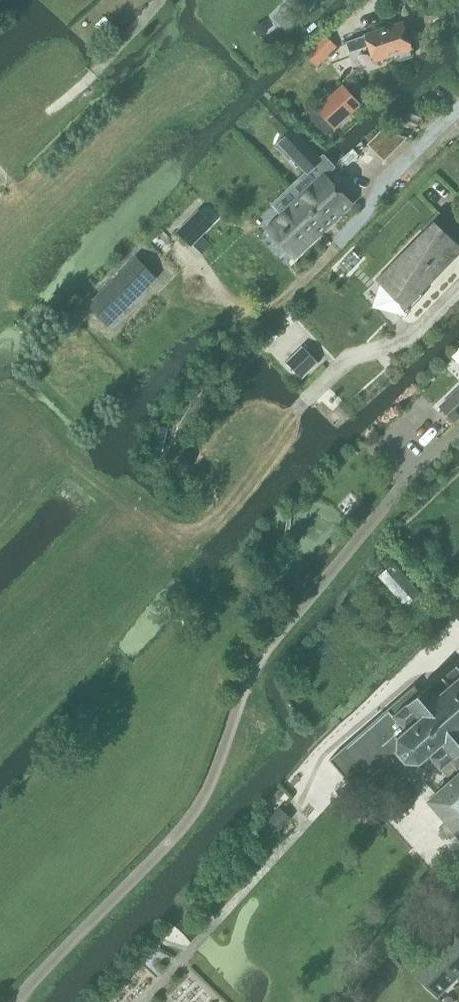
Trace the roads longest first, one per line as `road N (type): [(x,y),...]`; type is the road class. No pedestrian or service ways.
road 1 (track): [(14,1001),(200,809),(244,688),(402,486)]

